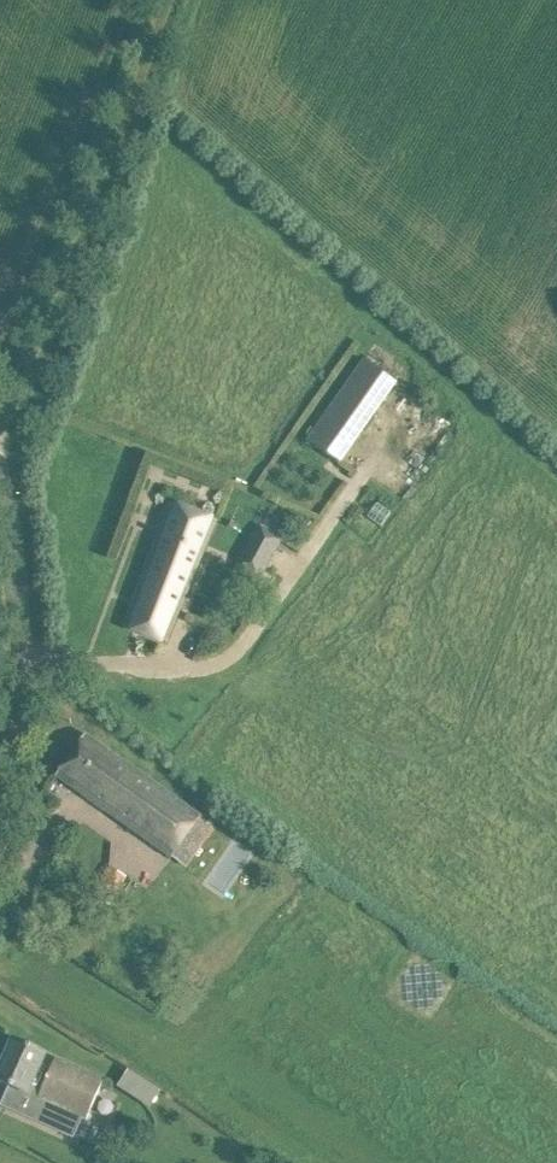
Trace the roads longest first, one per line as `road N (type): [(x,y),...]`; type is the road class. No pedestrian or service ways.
road 1 (track): [(0,438),(25,405),(172,0)]
road 2 (unclassified): [(0,780),(21,638),(17,553),(0,475)]

